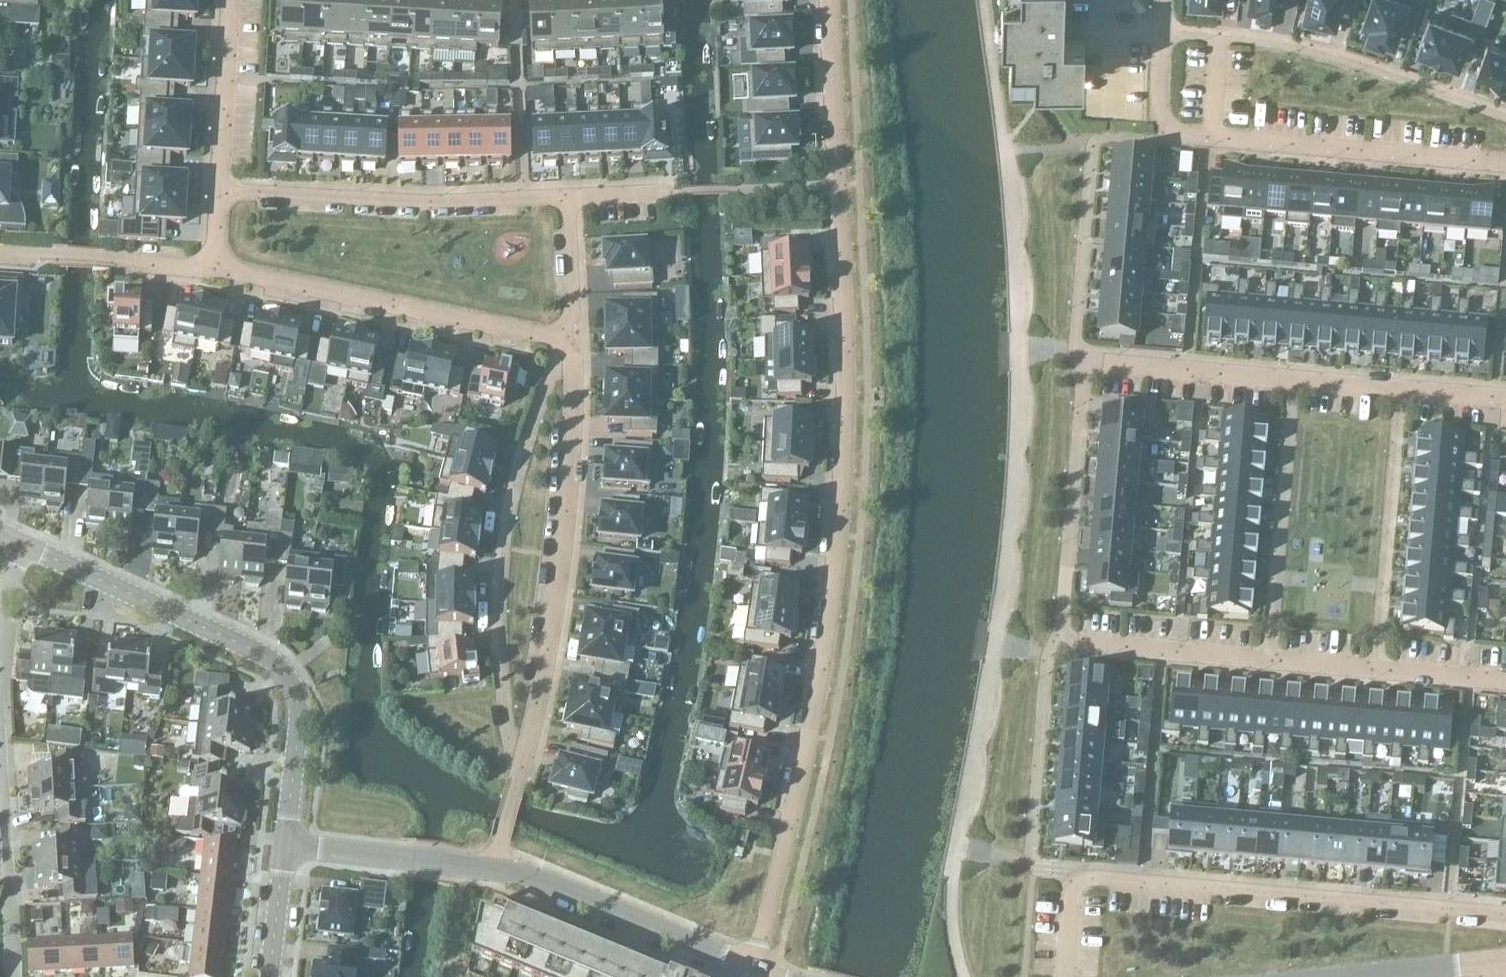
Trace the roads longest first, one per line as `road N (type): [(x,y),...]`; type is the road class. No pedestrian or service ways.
road 1 (residential): [(831,0),(846,473),(806,770),(755,967)]
road 2 (residential): [(561,339),(574,366),(563,555),(495,865)]
road 3 (tertiary): [(286,846),(297,715),(283,672),(252,649),(23,544)]
road 4 (residential): [(1163,29),(1161,115),(1168,127),(1505,162)]
road 5 (residential): [(14,976),(2,588),(23,544)]
road 6 (residential): [(1075,882),(1087,876),(1505,913)]
road 7 (residential): [(1505,114),(1367,62),(1163,29)]
road 8 (residential): [(219,269),(561,339)]
road 9 (residential): [(219,192),(424,202),(567,197)]
road 10 (residential): [(1375,668),(1400,388)]
road 11 (residential): [(1268,658),(1291,378)]
road 12 (residential): [(755,967),(521,869),(495,865)]
road 13 (residential): [(0,253),(219,269)]
road 14 (residential): [(1078,359),(1291,378)]
road 15 (residential): [(1059,639),(1268,658)]
road 16 (residential): [(495,865),(286,846)]
road 17 (residential): [(219,192),(231,0)]
road 18 (residential): [(1352,976),(1505,960)]
road 19 (residential): [(567,197),(571,313),(561,339)]
road 20 (tertiary): [(269,976),(286,846)]
road 21 (residential): [(1375,668),(1505,680)]

